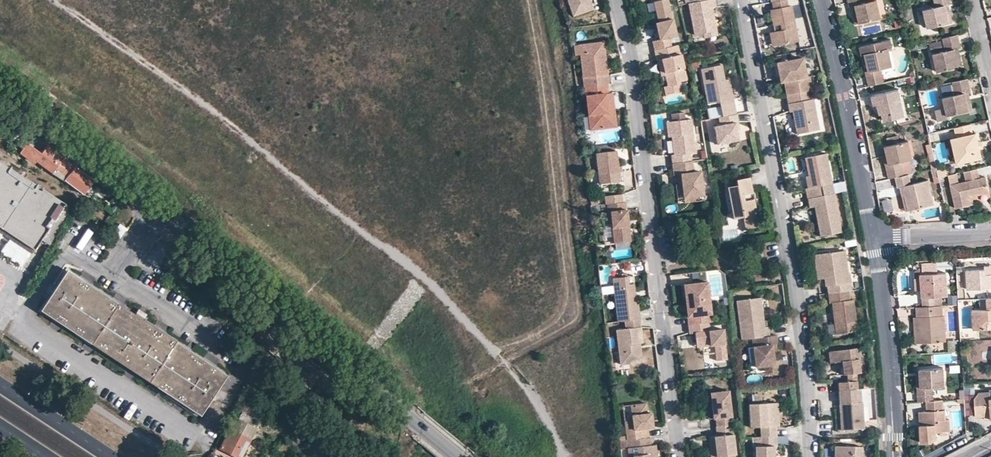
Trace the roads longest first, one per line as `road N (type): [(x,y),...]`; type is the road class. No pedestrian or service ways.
road 1 (track): [(43,0),(225,117),(446,299),(547,414),(563,456)]
road 2 (tertiary): [(0,93),(458,456)]
road 3 (residential): [(808,456),(796,284),(739,0)]
road 4 (residential): [(618,0),(634,67),(677,456)]
road 5 (residential): [(873,240),(819,0)]
road 6 (residential): [(893,456),(873,240)]
road 7 (primary): [(110,456),(0,385)]

